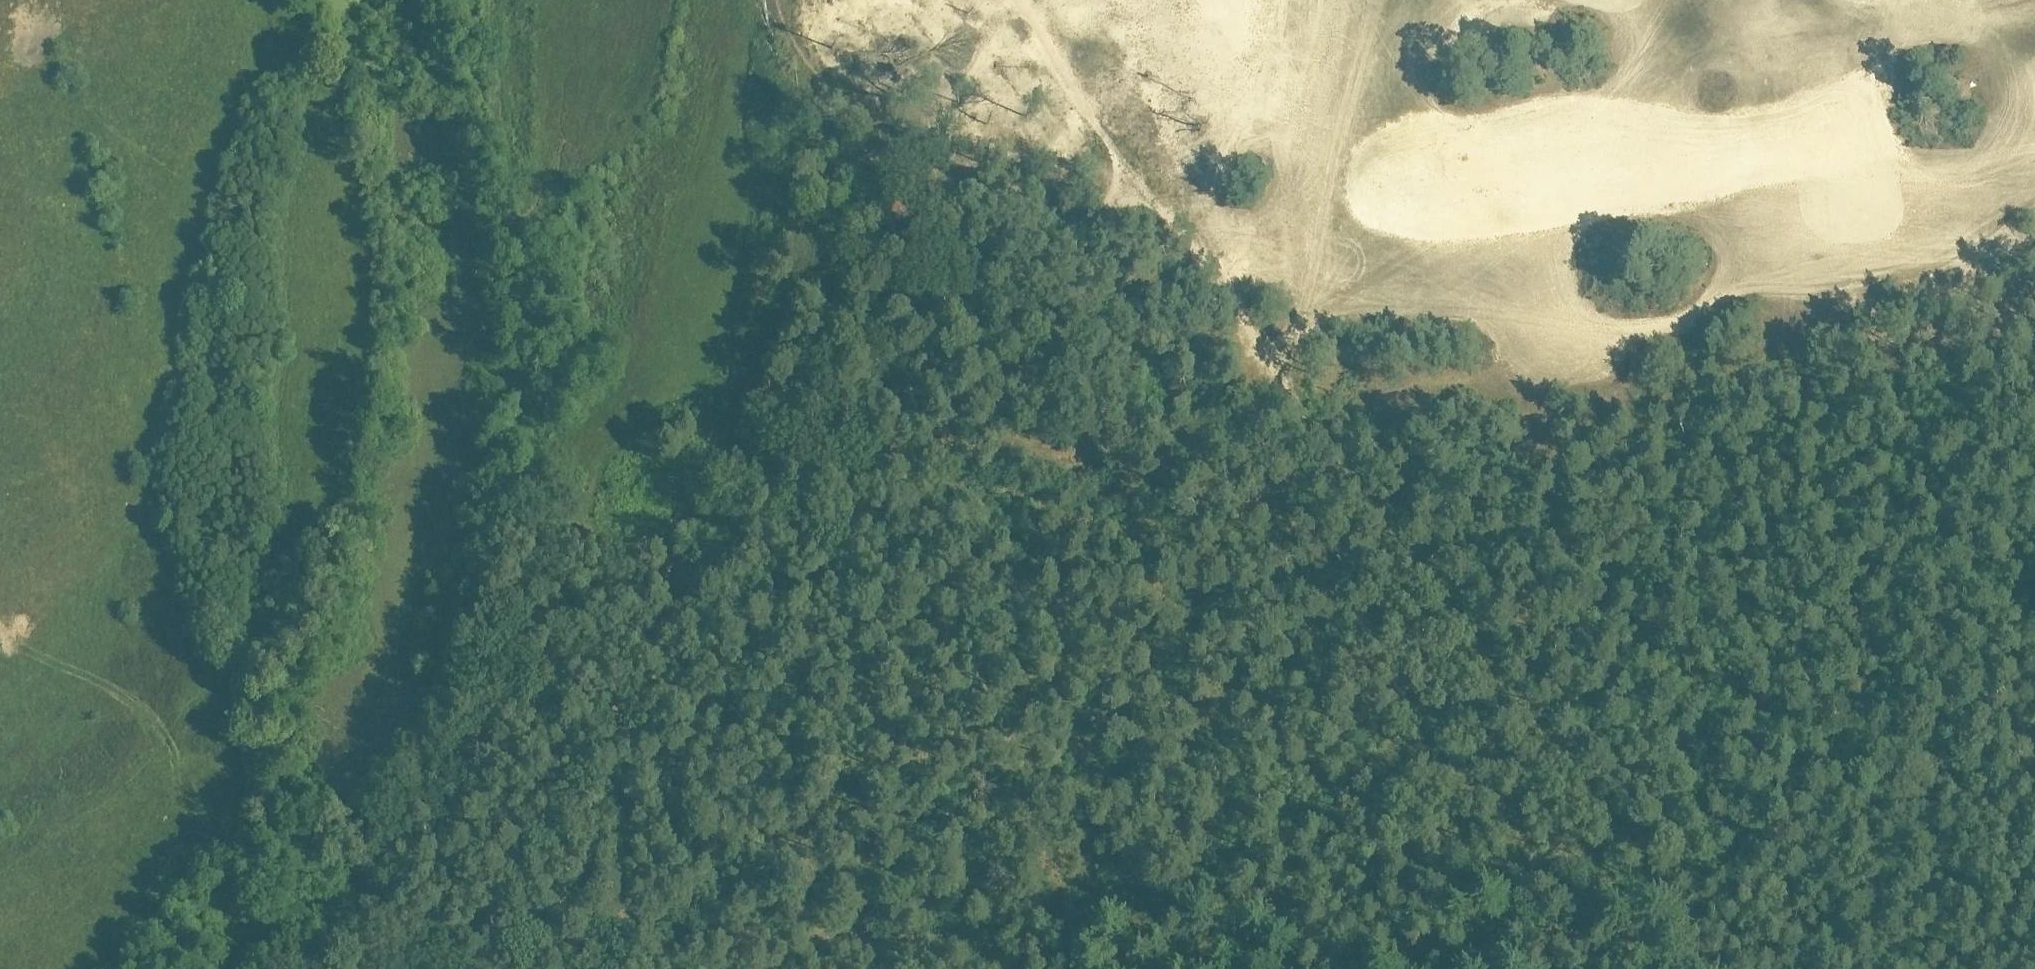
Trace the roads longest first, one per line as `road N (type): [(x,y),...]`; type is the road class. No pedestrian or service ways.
road 1 (track): [(1189,244),(1631,856)]
road 2 (track): [(994,968),(913,933),(617,929),(518,968)]
road 3 (track): [(1631,856),(2034,772)]
road 4 (track): [(617,929),(605,833),(609,752),(623,691),(658,612),(650,585)]
road 5 (track): [(1713,968),(1631,856)]

